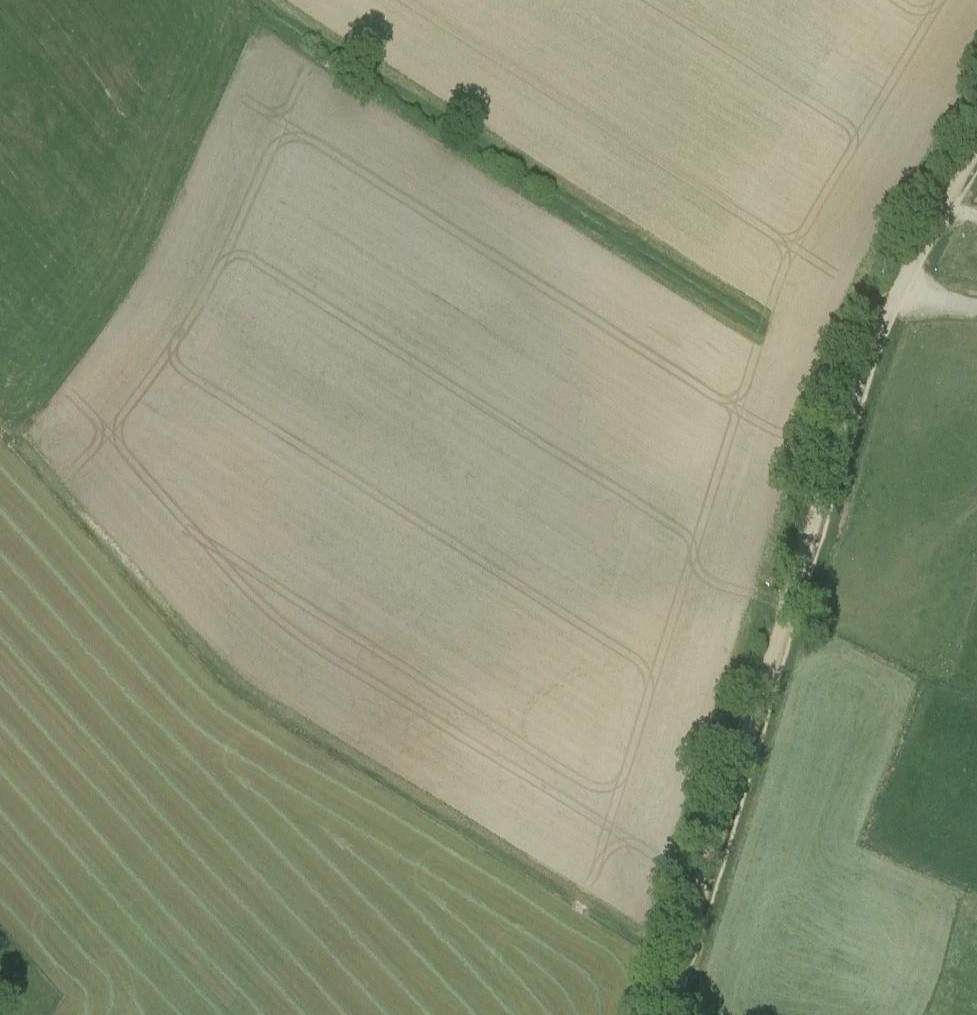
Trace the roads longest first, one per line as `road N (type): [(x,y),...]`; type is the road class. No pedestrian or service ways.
road 1 (track): [(976,141),(885,300),(865,353),(675,1014)]

